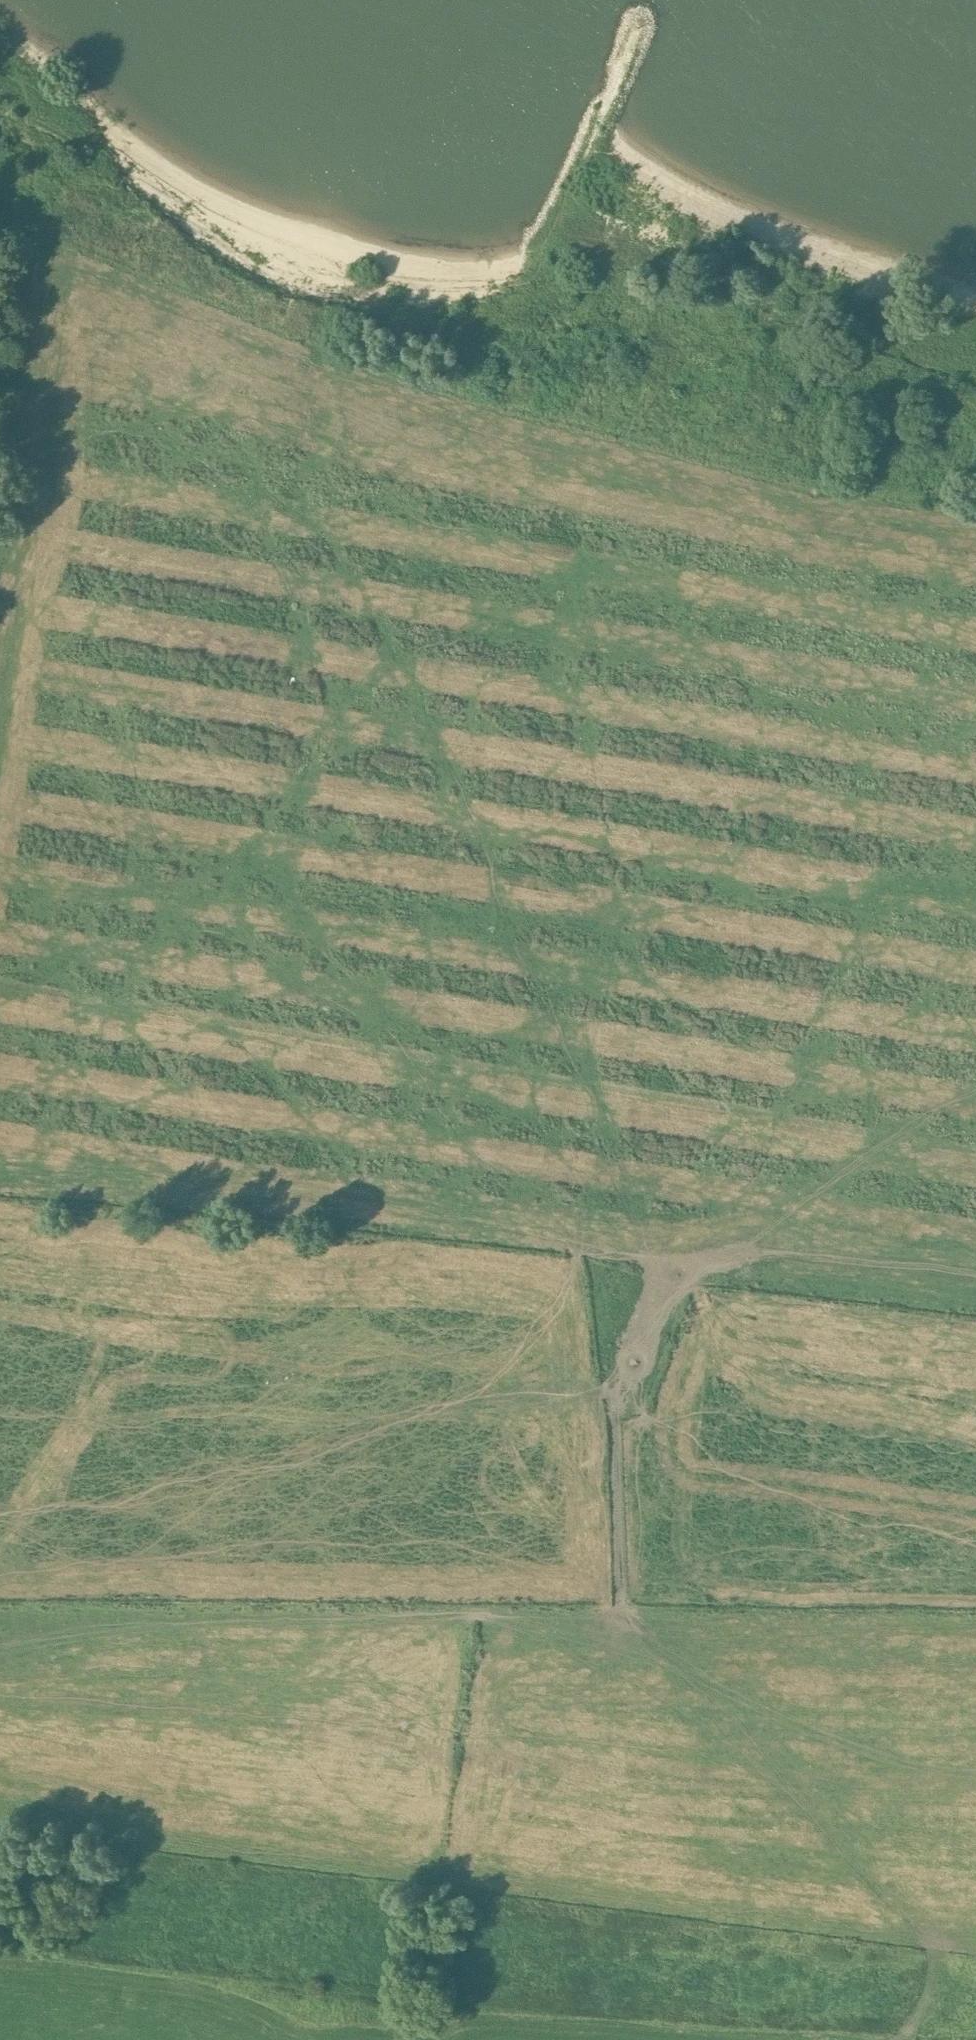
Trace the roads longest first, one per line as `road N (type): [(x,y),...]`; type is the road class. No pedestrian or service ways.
road 1 (track): [(975,1280),(730,1257),(661,1298),(610,1401),(616,1617)]

